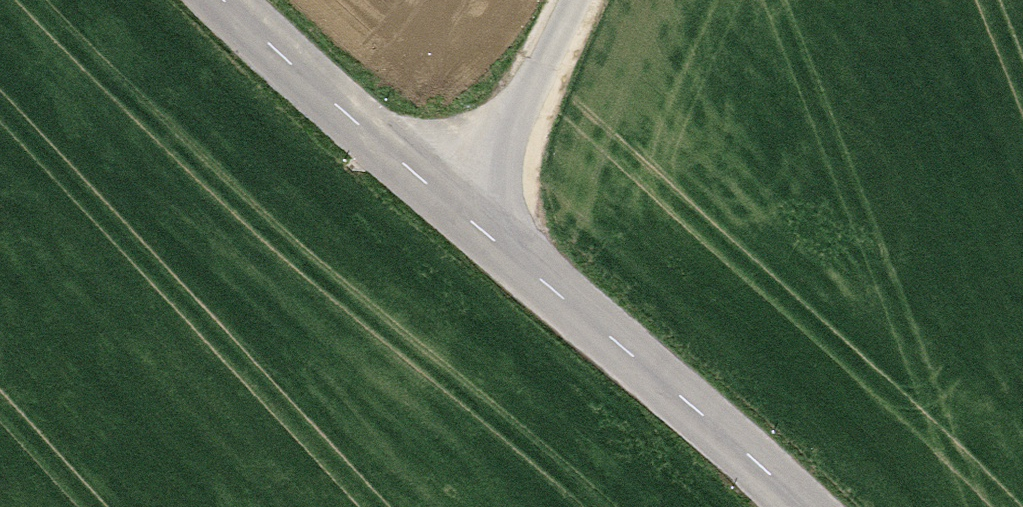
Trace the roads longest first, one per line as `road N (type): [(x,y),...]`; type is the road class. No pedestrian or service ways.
road 1 (tertiary): [(210,0),(784,506)]
road 2 (track): [(568,0),(457,219)]

